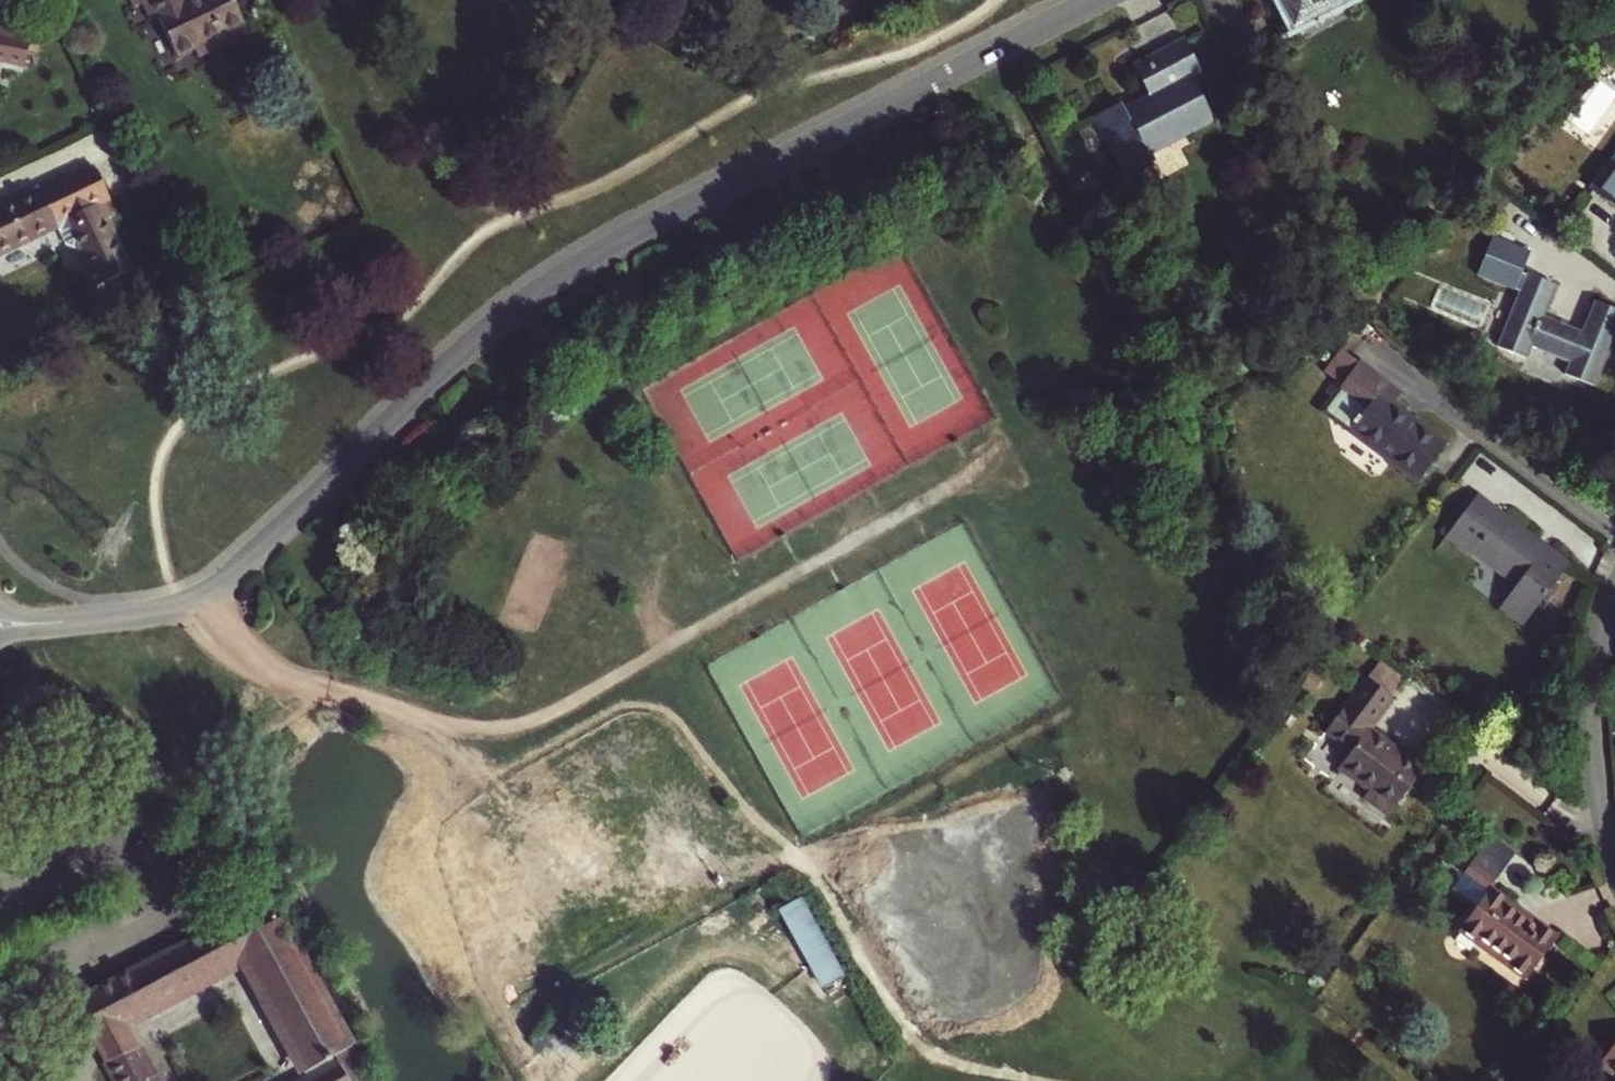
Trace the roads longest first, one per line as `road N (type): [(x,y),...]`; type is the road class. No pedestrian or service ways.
road 1 (residential): [(0,617),(114,619),(200,597),(455,356),(544,283),(650,221),(1094,0)]
road 2 (residential): [(1614,600),(1593,700),(1614,857)]

